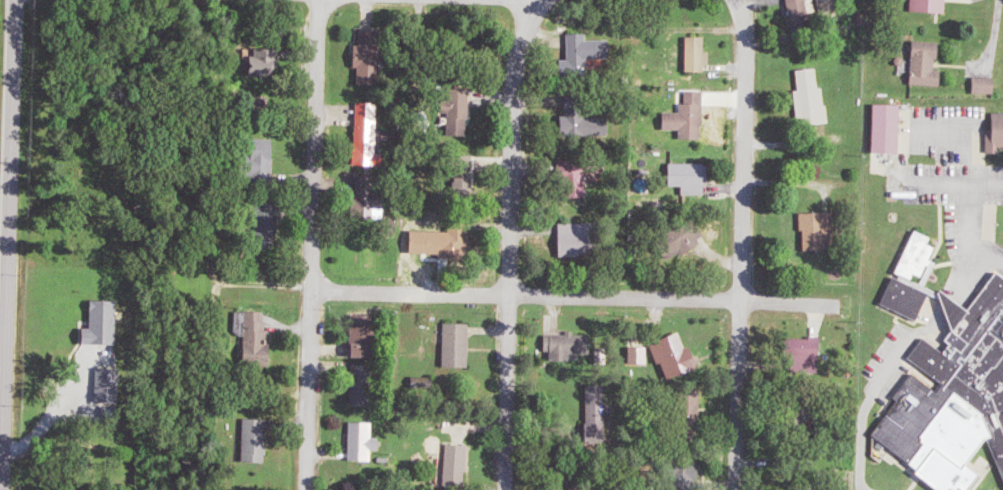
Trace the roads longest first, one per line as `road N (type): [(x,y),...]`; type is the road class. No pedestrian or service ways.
road 1 (residential): [(838,304),(312,290)]
road 2 (residential): [(507,489),(515,62),(533,0)]
road 3 (residential): [(738,489),(743,56),(736,0)]
road 4 (residential): [(15,0),(2,489)]
road 5 (residential): [(306,489),(315,0)]

